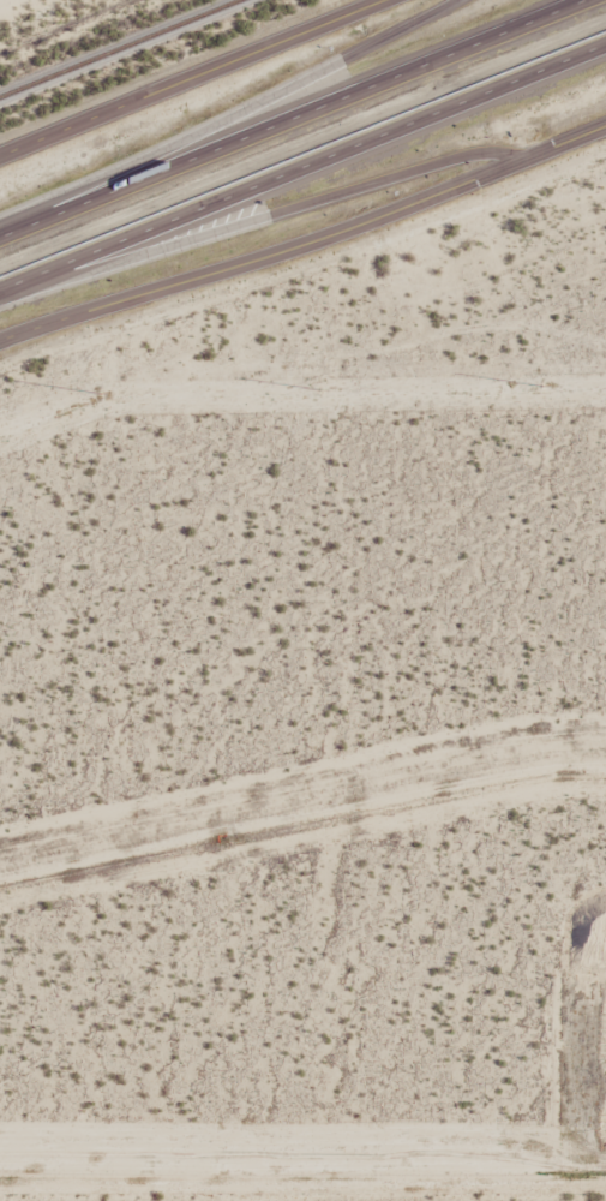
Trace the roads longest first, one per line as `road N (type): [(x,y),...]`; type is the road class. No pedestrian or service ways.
road 1 (motorway): [(0,289),(605,43)]
road 2 (motorway): [(584,0),(0,236)]
road 3 (residential): [(514,155),(0,362)]
road 4 (motorway): [(0,298),(450,160),(514,155)]
road 5 (motorway): [(461,0),(194,136),(0,223)]
road 6 (residential): [(0,157),(387,0)]

